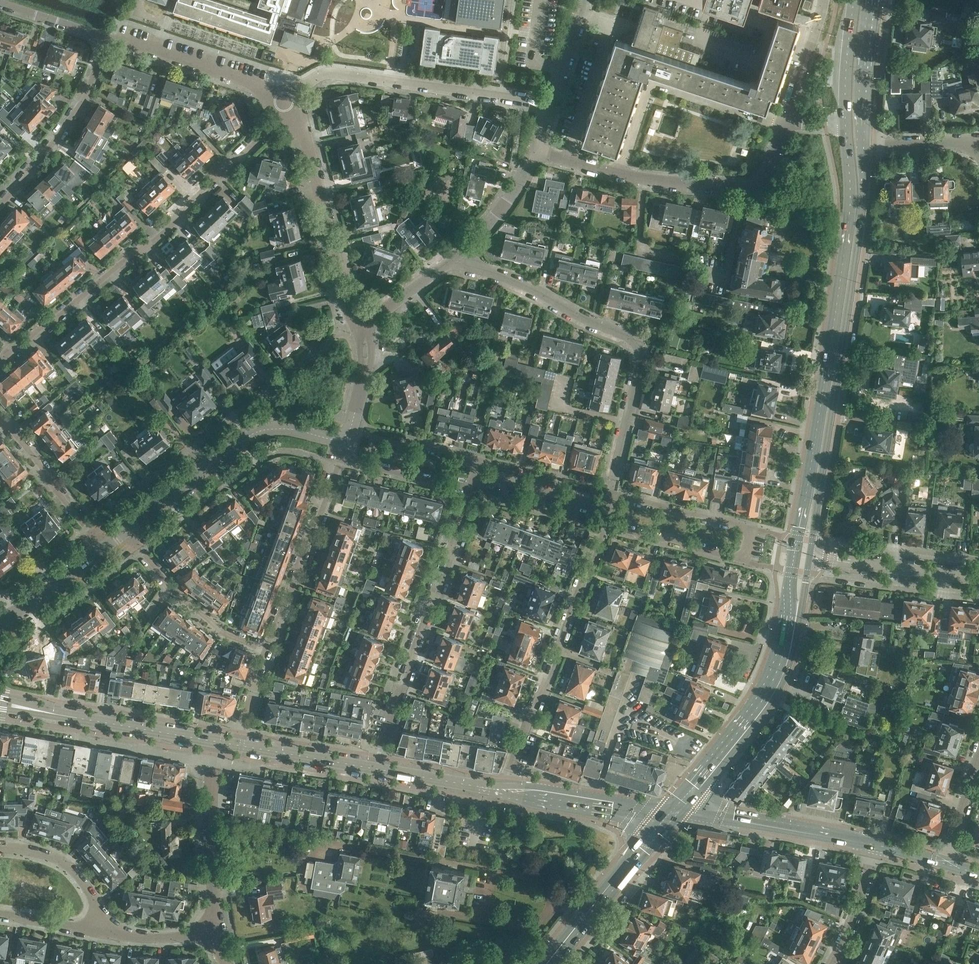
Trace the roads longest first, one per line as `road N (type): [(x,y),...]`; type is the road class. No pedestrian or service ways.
road 1 (primary): [(845,123),(848,224),(793,568),(795,615)]
road 2 (primary): [(810,556),(859,229),(864,144)]
road 3 (residential): [(0,361),(154,242),(275,124),(287,102)]
road 4 (residential): [(611,492),(639,366),(632,341),(459,255)]
road 5 (residential): [(603,523),(745,556),(746,524),(611,492)]
road 6 (unclassified): [(538,148),(644,179),(754,186),(787,123)]
road 7 (residential): [(505,789),(603,523)]
road 8 (residential): [(378,756),(470,491)]
road 9 (residential): [(552,105),(331,76),(303,84),(287,102)]
road 10 (residential): [(125,531),(254,433),(348,435)]
road 11 (residential): [(361,330),(299,113),(287,102)]
road 12 (primary): [(673,812),(763,699),(795,615)]
road 13 (residential): [(268,649),(341,459)]
road 14 (primary): [(871,842),(673,812)]
road 15 (residential): [(0,203),(80,107),(107,38)]
road 16 (primary): [(548,963),(673,812)]
road 17 (residential): [(287,102),(238,77),(107,38)]
road 18 (residential): [(268,649),(226,632),(169,590),(125,531)]
road 19 (residential): [(216,741),(211,827),(218,930)]
road 20 (tertiary): [(978,579),(810,556)]
road 21 (primary): [(673,812),(505,789)]
road 22 (primary): [(216,741),(53,713)]
road 23 (residential): [(102,548),(0,420)]
road 24 (residential): [(107,933),(76,872),(51,855),(0,850)]
road 25 (residential): [(475,475),(478,460),(350,429)]
road 26 (primary): [(864,144),(873,0)]
road 27 (primary): [(374,768),(235,744)]
road 28 (residential): [(607,509),(475,475)]
road 29 (residential): [(538,148),(503,208),(459,255)]
road 30 (residential): [(341,459),(470,491)]
road 31 (primary): [(505,789),(374,768)]
road 32 (unclassified): [(787,123),(825,0)]
road 33 (residential): [(831,963),(861,893),(871,842)]
road 34 (residential): [(459,255),(361,330)]
road 35 (primary): [(854,0),(845,123)]
road 36 (residential): [(0,617),(102,548)]

